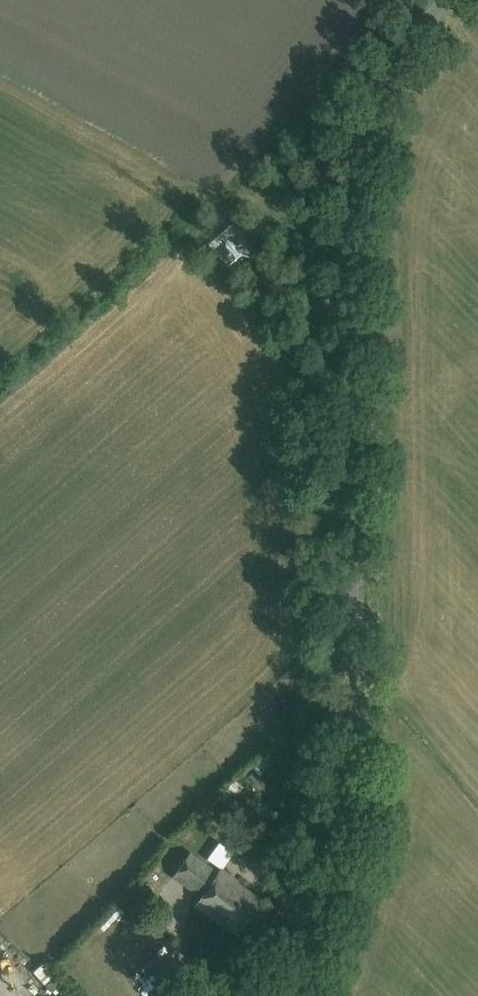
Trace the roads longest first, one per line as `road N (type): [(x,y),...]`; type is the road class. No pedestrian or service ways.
road 1 (unclassified): [(294,995),(346,829),(356,749),(348,273),(357,193),(406,63),(450,0)]

